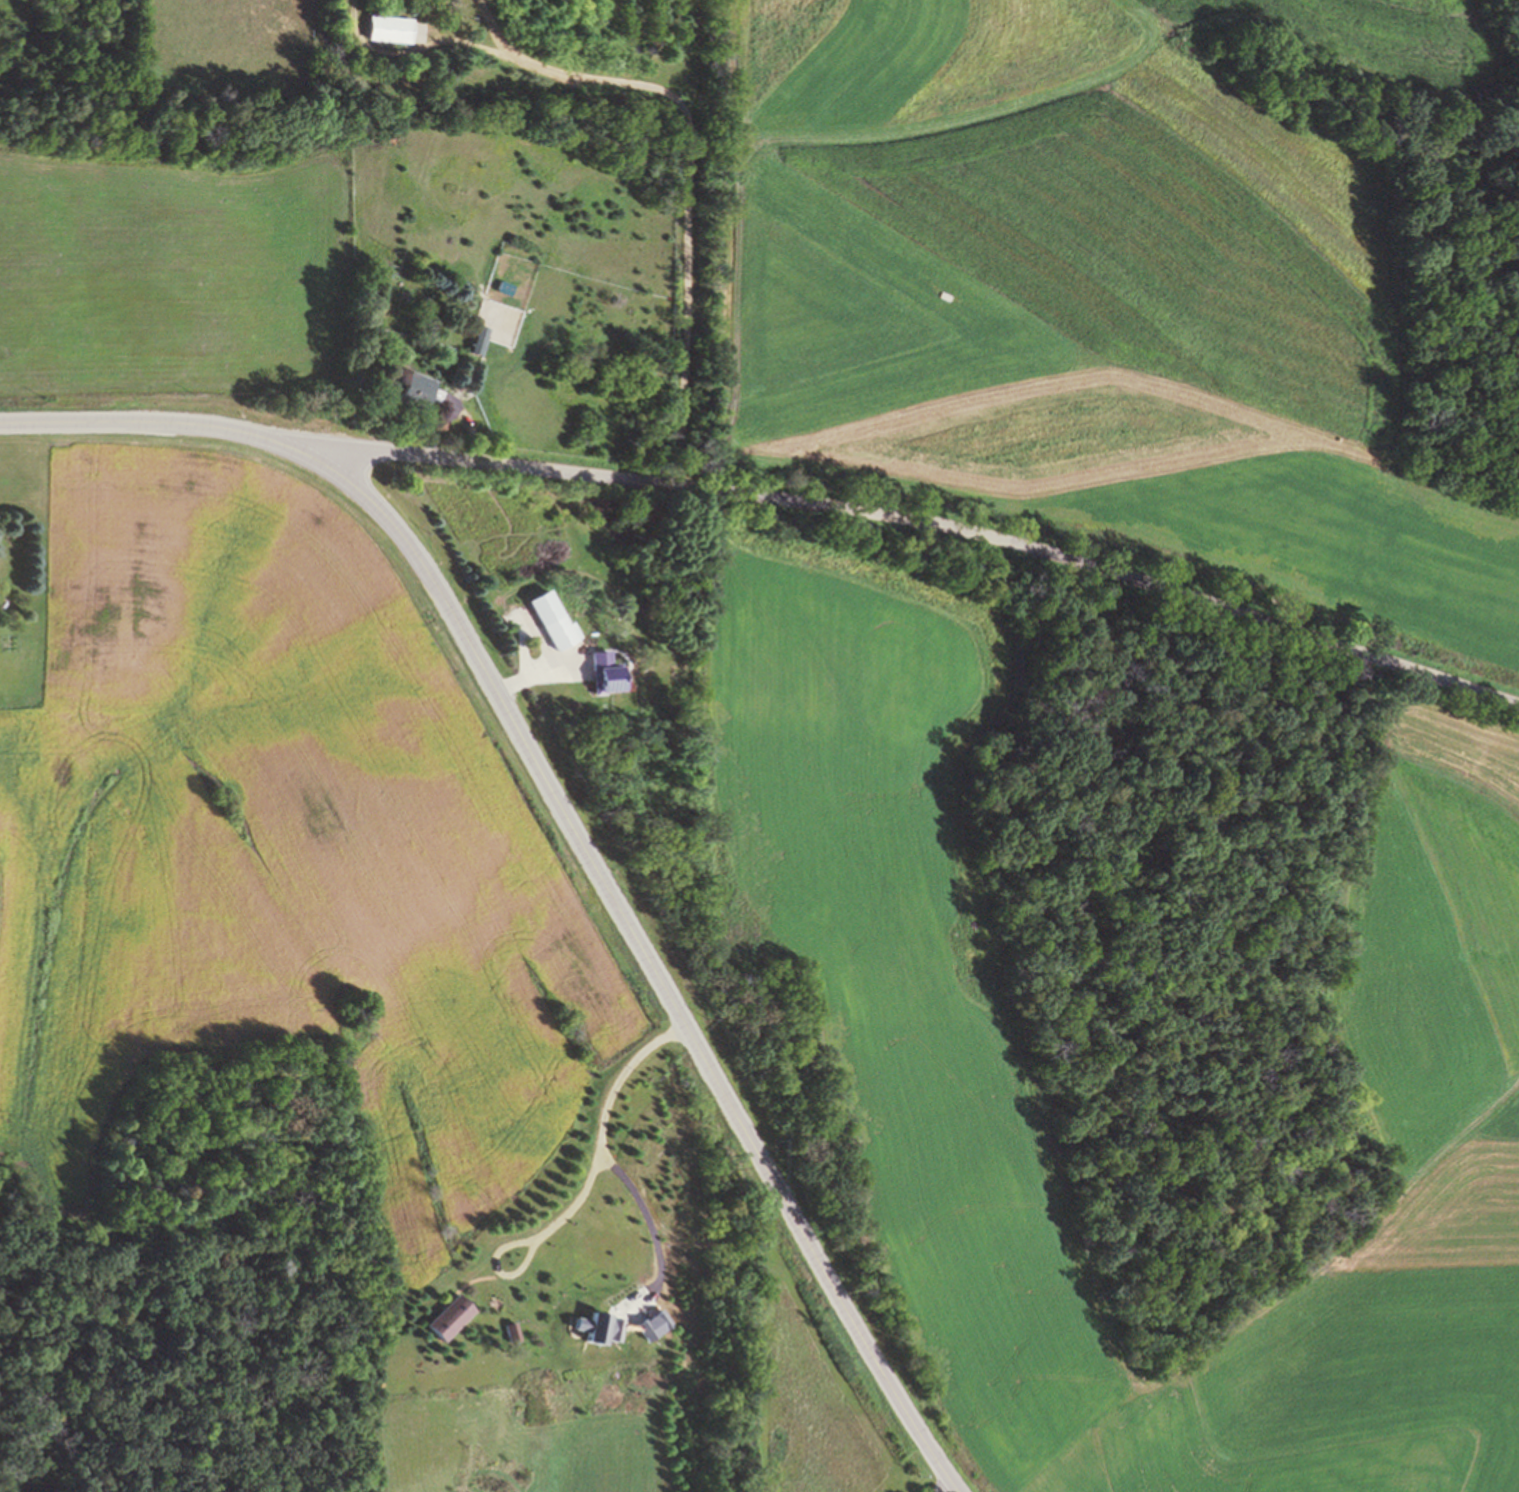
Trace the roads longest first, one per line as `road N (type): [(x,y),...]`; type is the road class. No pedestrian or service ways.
road 1 (primary): [(954,1491),(822,1276),(498,693),(381,508),(307,453),(225,429),(0,425)]
road 2 (residential): [(1518,705),(1072,560),(871,511),(406,453),(307,453)]

